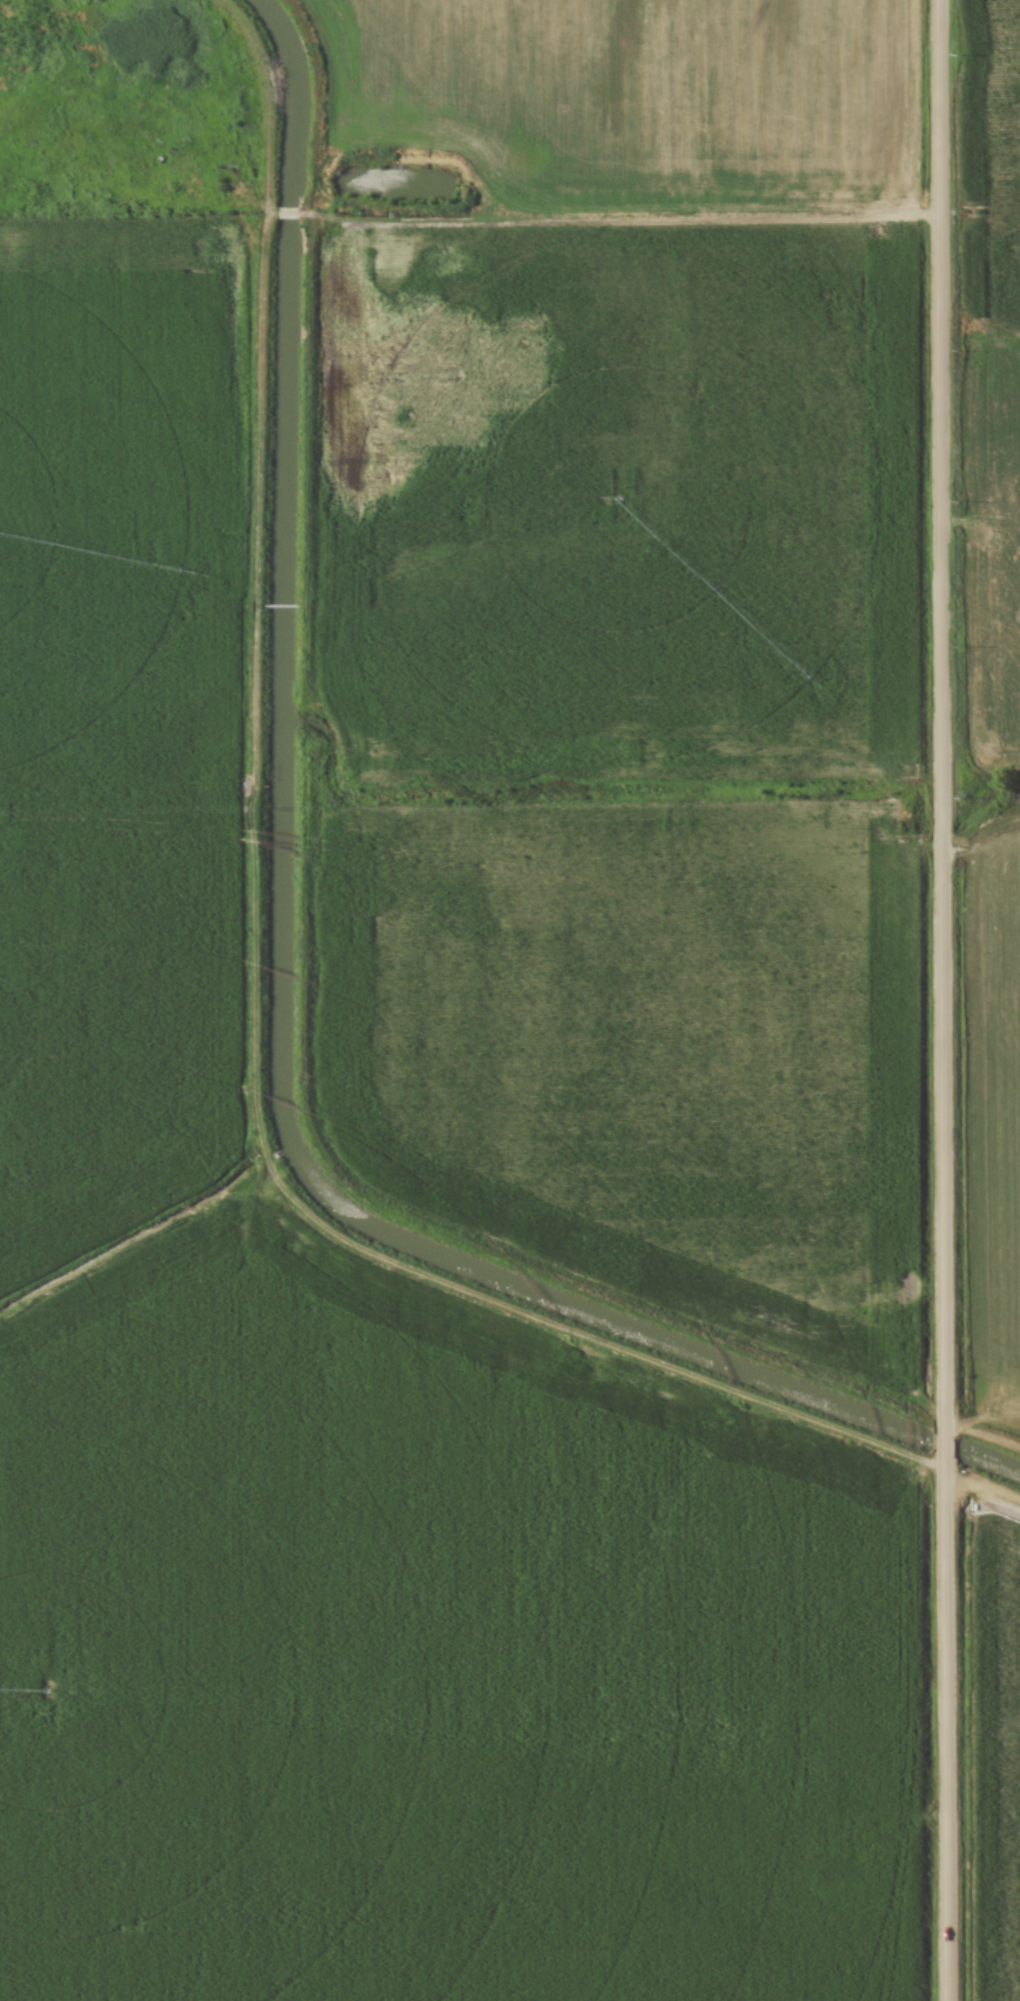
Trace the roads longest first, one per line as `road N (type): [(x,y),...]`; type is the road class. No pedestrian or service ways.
road 1 (residential): [(946,2000),(938,0)]

